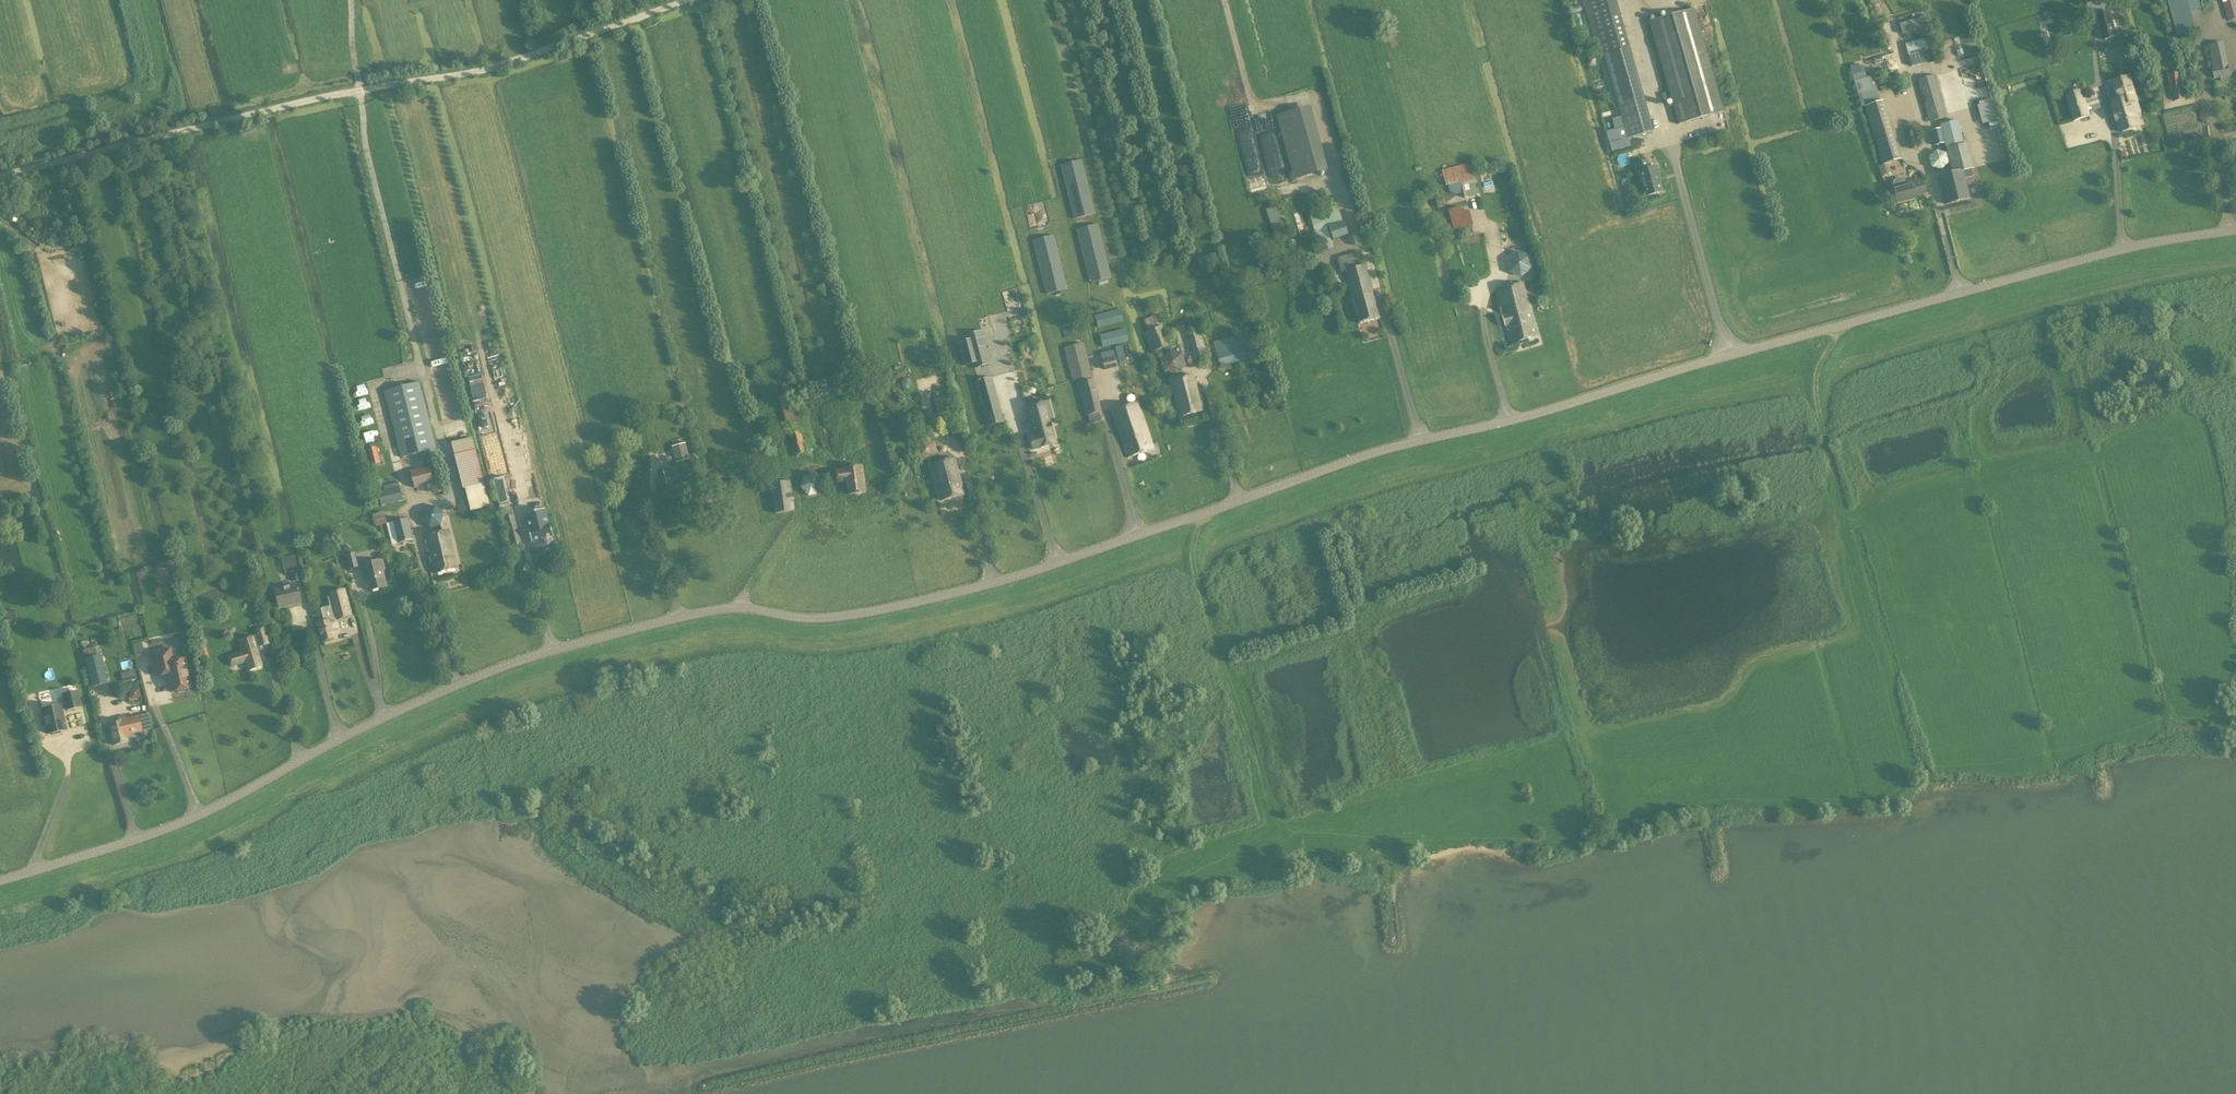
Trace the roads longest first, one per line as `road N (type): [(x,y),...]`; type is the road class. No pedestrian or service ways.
road 1 (tertiary): [(0,882),(200,816),(388,716),(556,651),(714,612),(804,619),(901,607),(1011,579),(1400,446),(2063,266),(2235,230)]
road 2 (track): [(0,178),(361,91),(513,67),(698,0)]
road 3 (track): [(1227,0),(1279,185),(1340,176),(1423,441)]
road 4 (track): [(39,0),(51,68),(0,82)]

